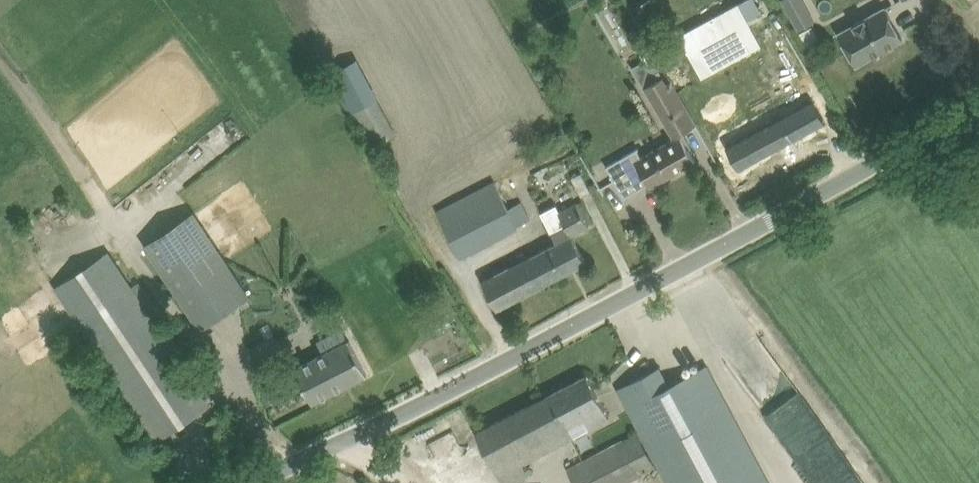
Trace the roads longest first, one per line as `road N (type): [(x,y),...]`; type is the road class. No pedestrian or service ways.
road 1 (unclassified): [(245,482),(603,311),(978,102)]

